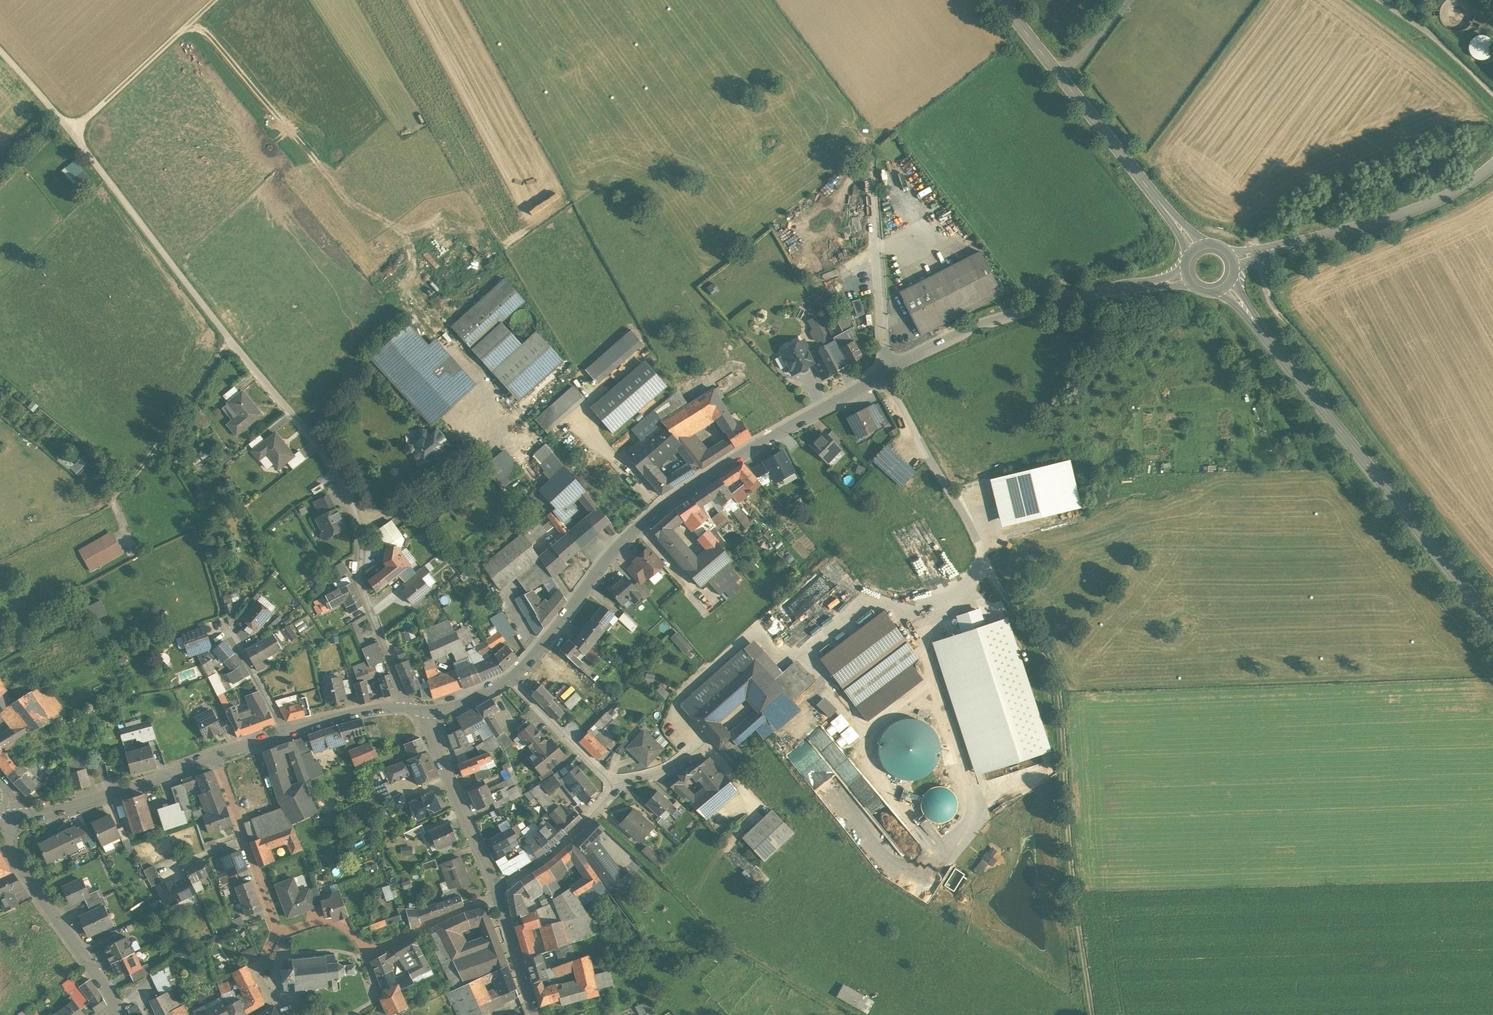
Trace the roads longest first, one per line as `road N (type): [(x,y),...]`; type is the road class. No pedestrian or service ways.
road 1 (tertiary): [(1187,279),(1093,292),(964,333),(875,375),(639,525),(512,679)]
road 2 (track): [(1492,662),(1218,316),(1187,300),(1122,301),(1109,289)]
road 3 (track): [(989,567),(1061,680),(1070,848),(1093,1014)]
road 4 (secondary): [(1492,624),(1227,286)]
road 5 (residential): [(408,709),(360,578),(358,513),(342,474),(229,339)]
road 6 (track): [(1267,253),(1272,303),(1492,577)]
road 7 (track): [(229,339),(71,132),(0,54)]
road 8 (track): [(594,812),(739,952),(842,1014)]
road 9 (secondary): [(1196,248),(998,0)]
road 10 (tertiary): [(1492,165),(1424,207),(1232,261)]
road 11 (residential): [(278,935),(315,923),(344,926),(365,954),(496,898)]
road 12 (tertiary): [(5,816),(12,856),(116,1004)]
road 13 (residential): [(429,712),(496,898)]
road 14 (tertiary): [(216,758),(28,817)]
road 15 (track): [(212,0),(71,132)]
road 16 (residential): [(496,898),(568,840),(614,787)]
road 17 (track): [(128,547),(138,541),(109,496),(168,427)]
road 18 (residential): [(614,787),(512,679)]
road 19 (track): [(1378,0),(1492,90)]
road 20 (residential): [(286,732),(226,630),(214,637)]
road 21 (tertiary): [(408,709),(371,709),(286,732)]
road 22 (residential): [(496,898),(537,1014)]

